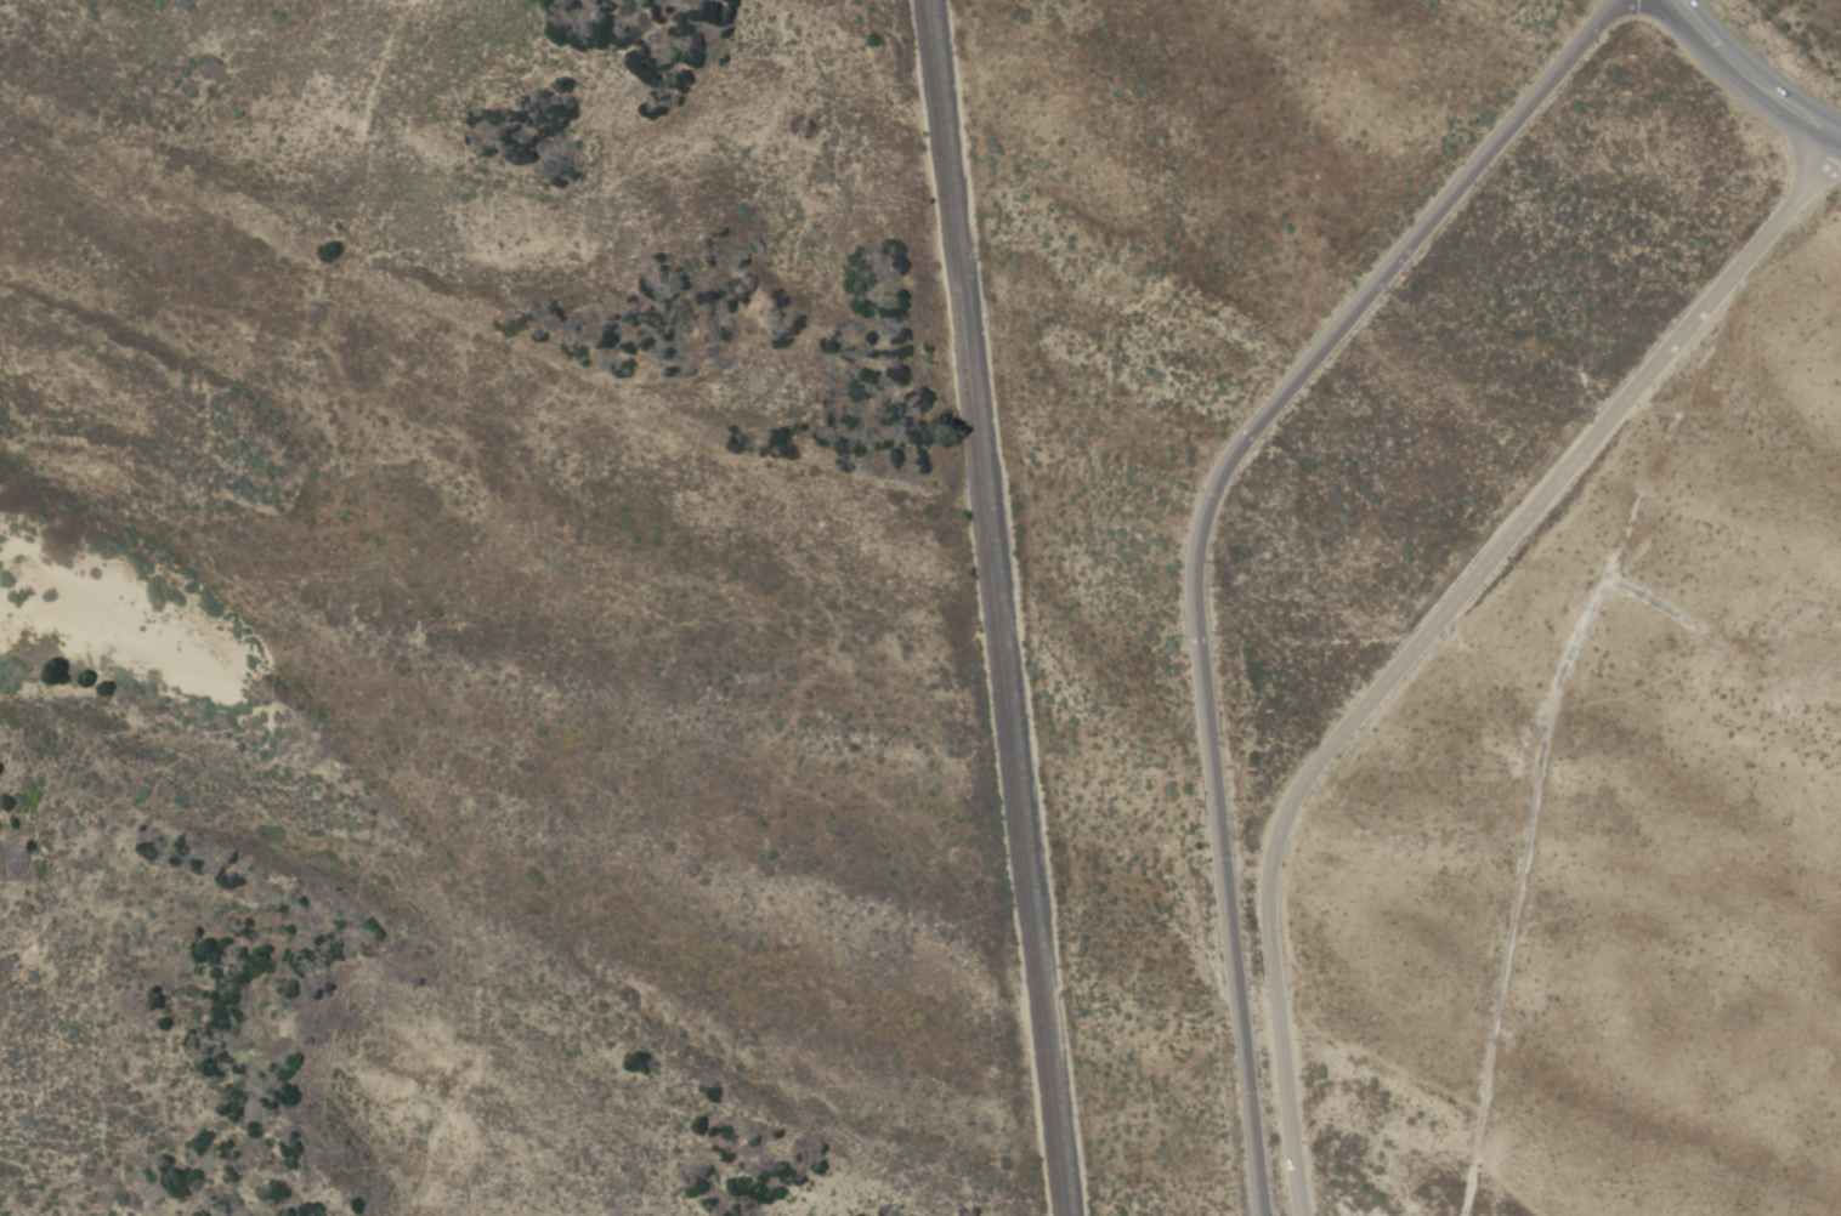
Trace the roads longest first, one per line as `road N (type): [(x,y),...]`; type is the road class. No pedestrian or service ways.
road 1 (primary): [(1840,144),(1764,95),(1701,40),(1672,0)]

